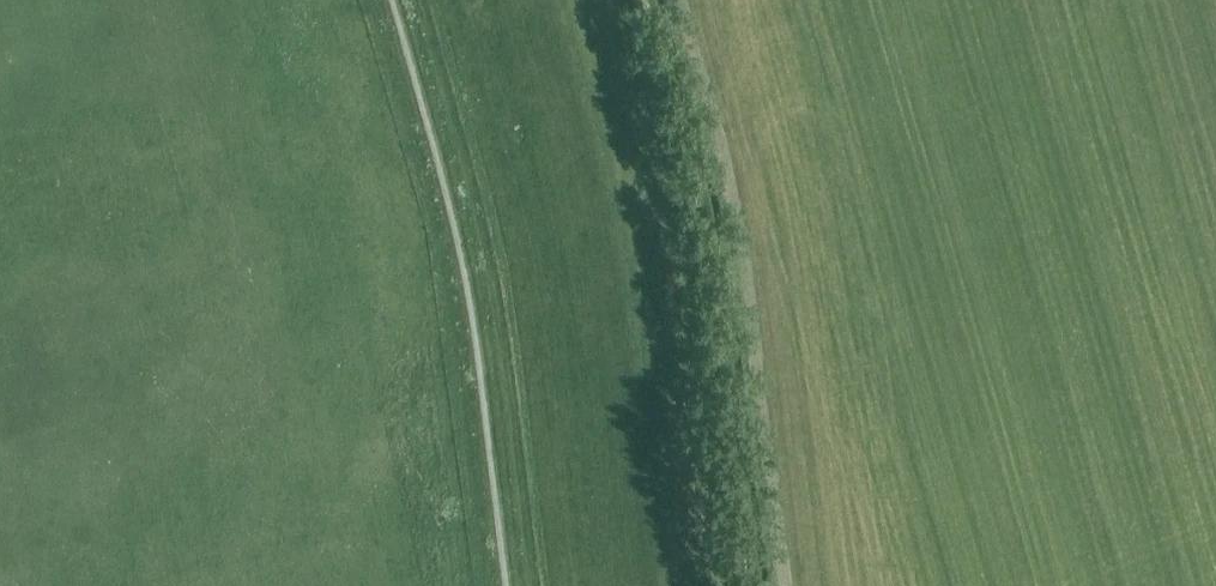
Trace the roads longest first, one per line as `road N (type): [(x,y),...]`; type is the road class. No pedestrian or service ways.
road 1 (track): [(626,0),(683,202),(734,585)]

